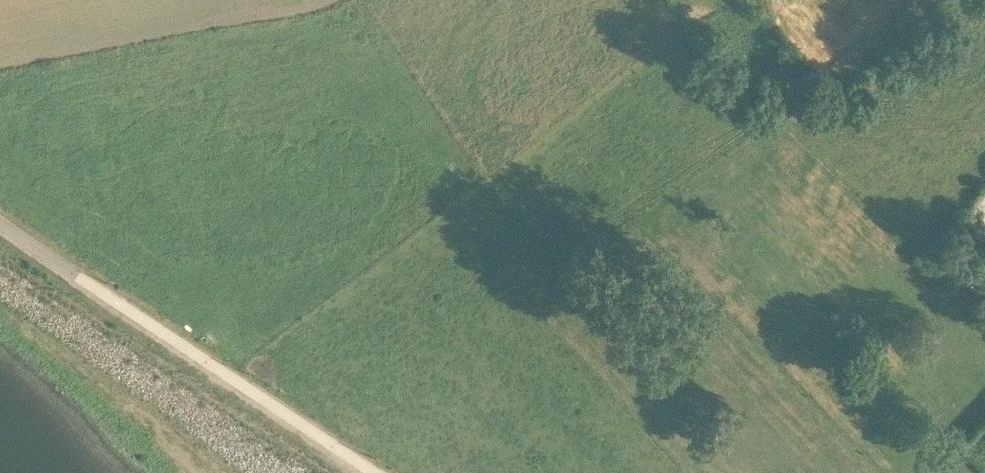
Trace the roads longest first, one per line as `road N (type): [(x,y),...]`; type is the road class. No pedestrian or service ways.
road 1 (unclassified): [(380,472),(0,217)]

